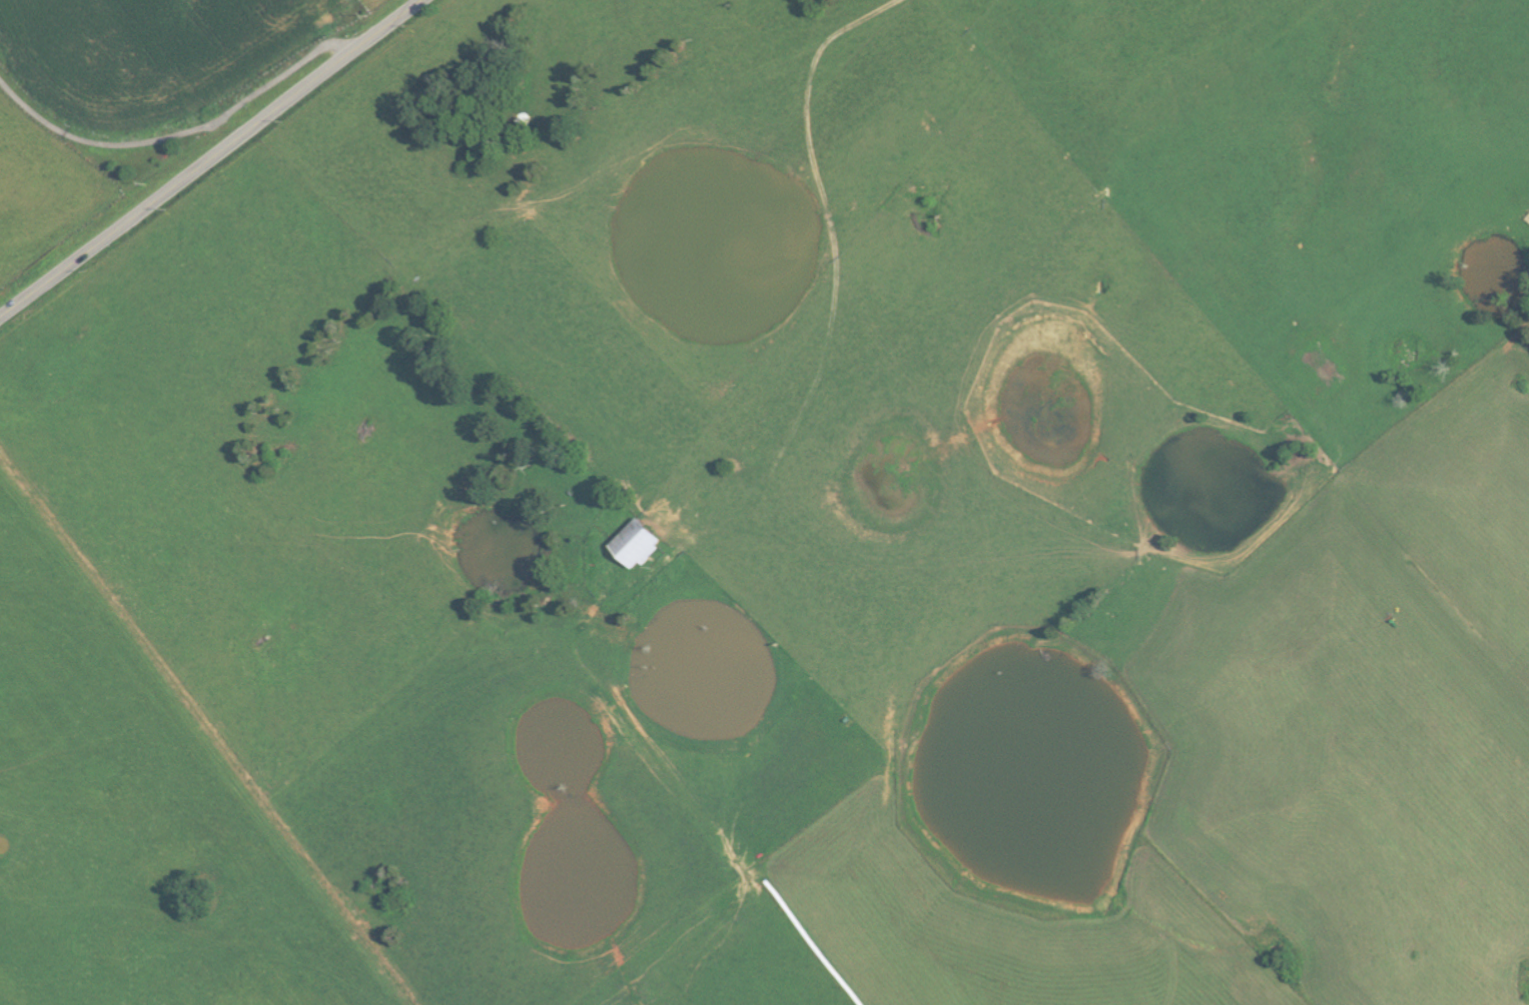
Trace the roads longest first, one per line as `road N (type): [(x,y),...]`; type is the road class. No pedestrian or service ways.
road 1 (secondary): [(0,321),(426,0)]
road 2 (residential): [(386,30),(327,48),(203,129),(149,143),(107,145),(65,134),(0,82)]

